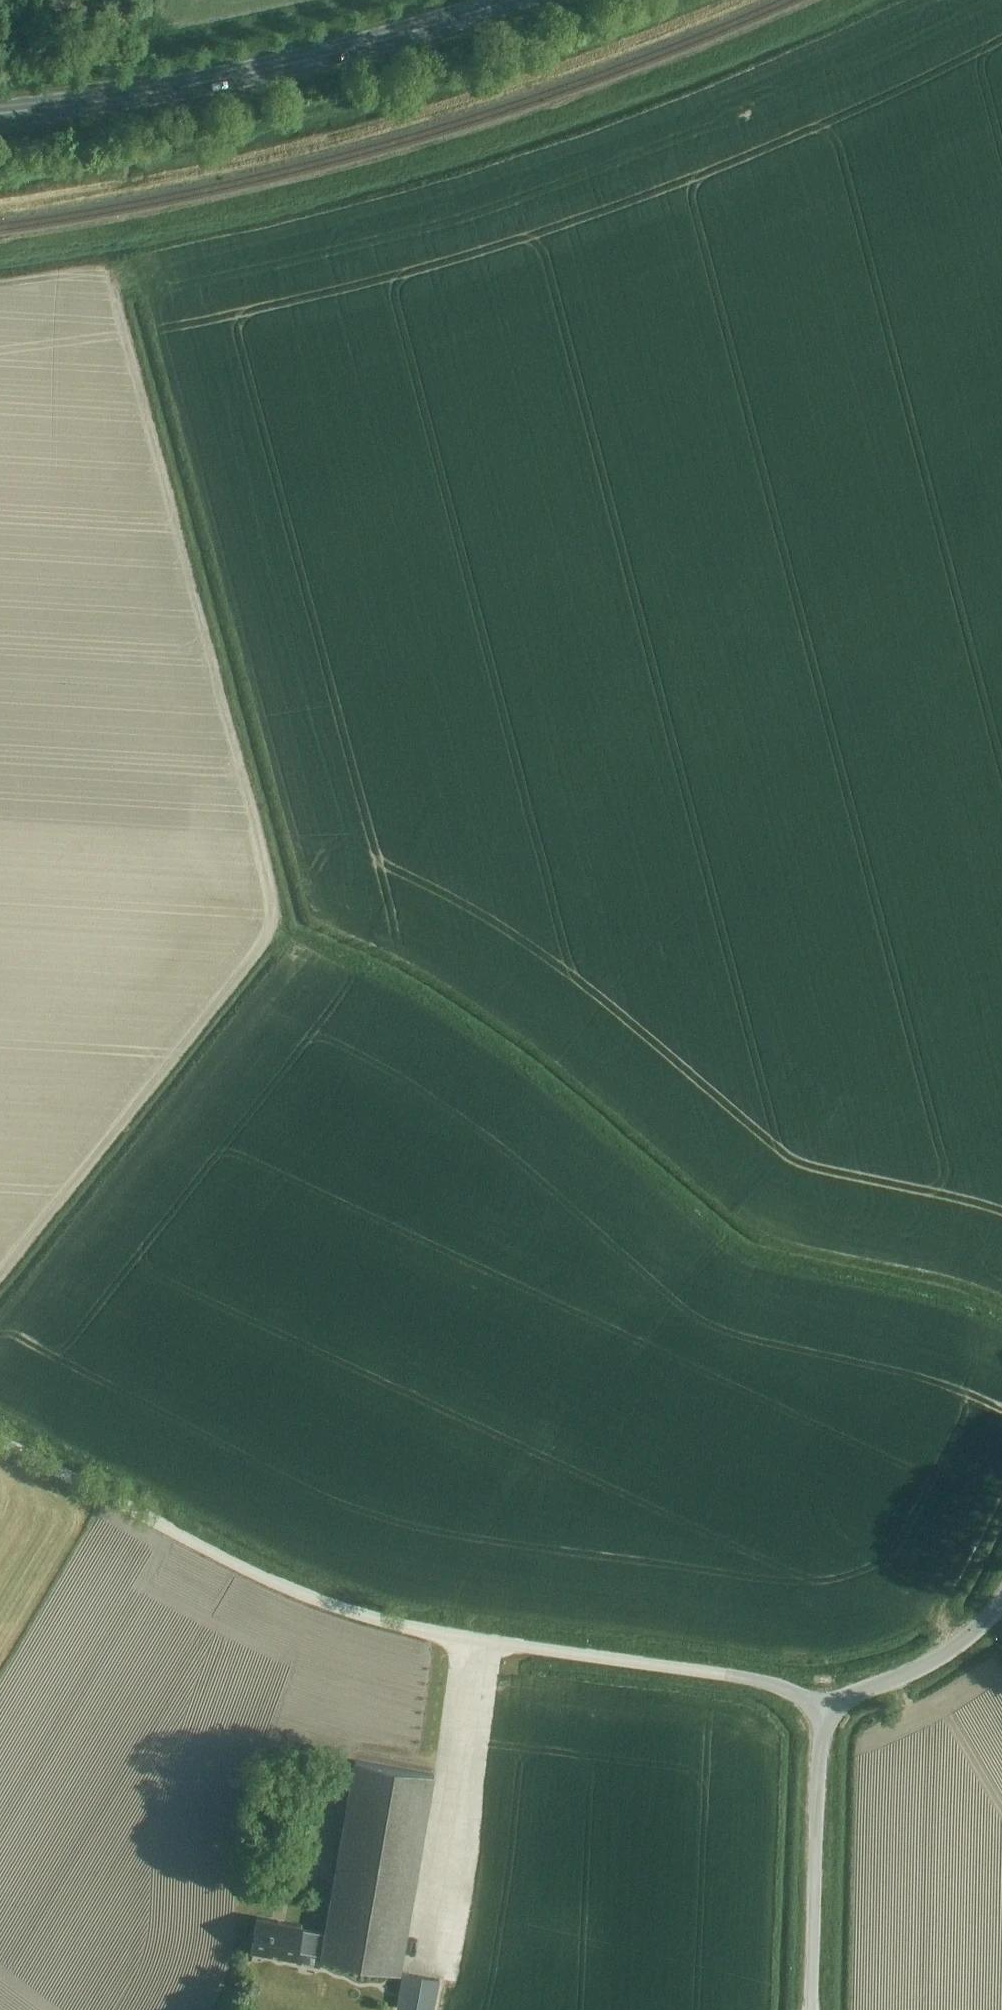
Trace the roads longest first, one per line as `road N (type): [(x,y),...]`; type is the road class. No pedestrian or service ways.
road 1 (unclassified): [(820,1700),(765,1681),(473,1641),(359,1616),(289,1590),(0,1438)]
road 2 (primary): [(0,116),(368,45),(505,0)]
road 3 (unclassified): [(811,2009),(820,1700)]
road 4 (unclassified): [(820,1700),(939,1658),(1001,1597)]

